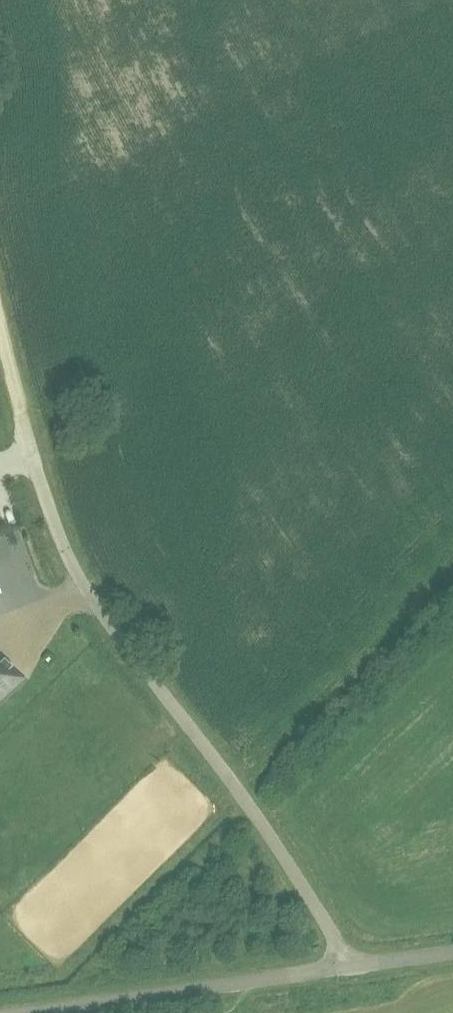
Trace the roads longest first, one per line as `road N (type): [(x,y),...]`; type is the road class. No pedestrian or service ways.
road 1 (unclassified): [(353,967),(254,816),(71,566),(10,365)]
road 2 (unclassified): [(353,967),(26,1012)]

